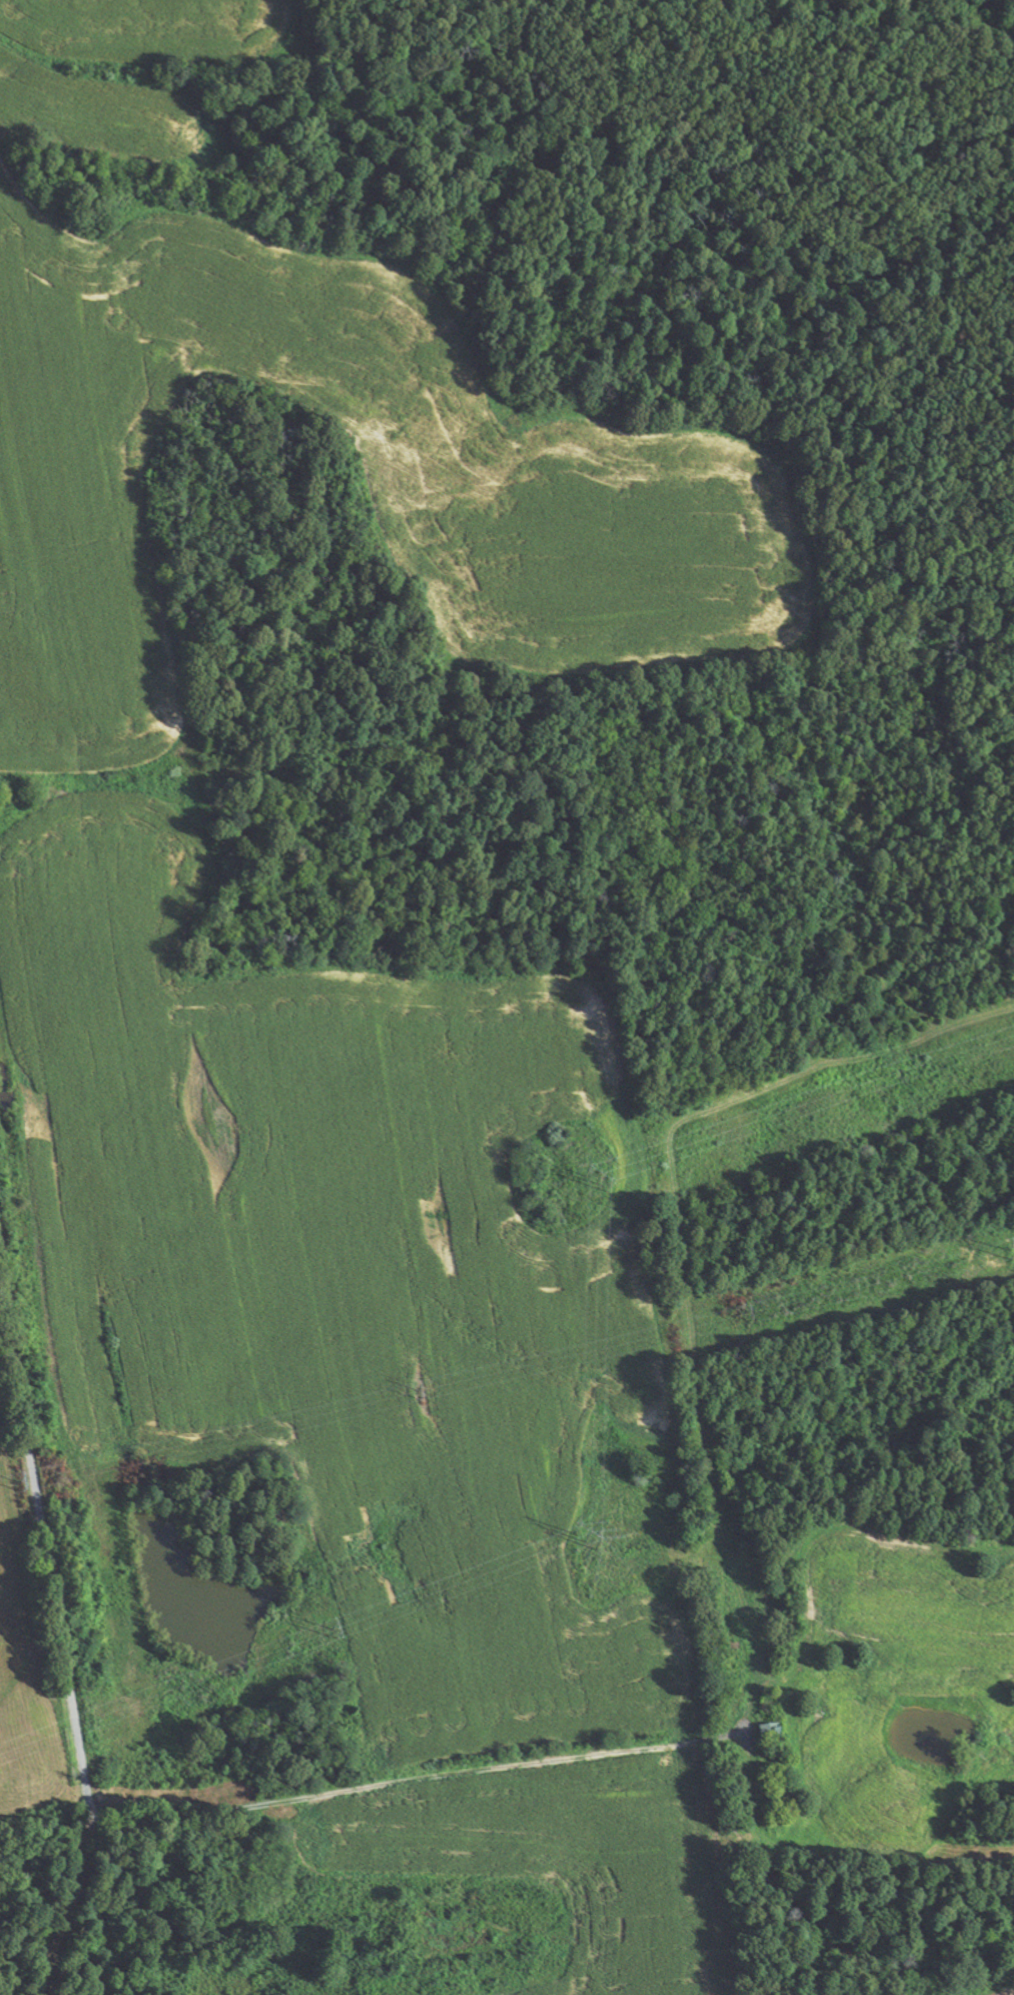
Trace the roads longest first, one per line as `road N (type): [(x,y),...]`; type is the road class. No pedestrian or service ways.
road 1 (residential): [(89,1829),(0,1304)]

